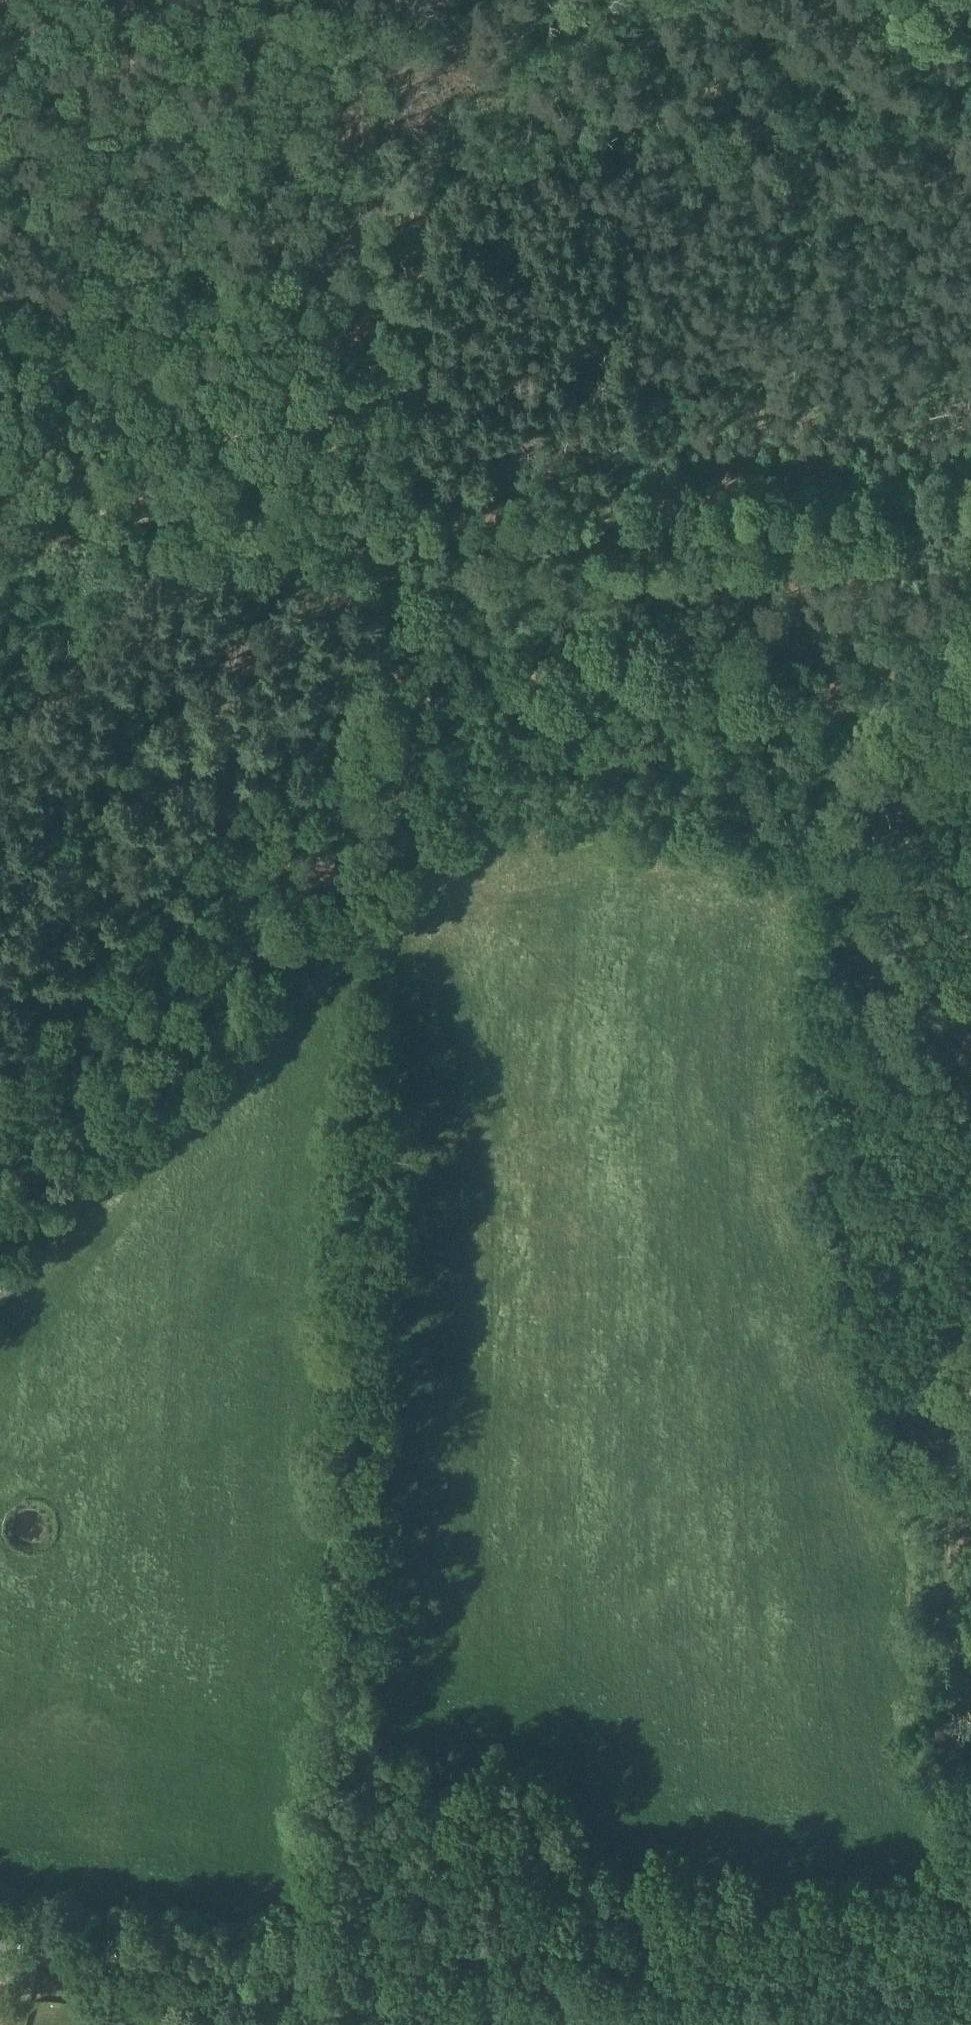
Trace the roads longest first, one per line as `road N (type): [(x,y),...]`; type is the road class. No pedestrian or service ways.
road 1 (track): [(970,514),(364,535),(0,505)]
road 2 (unclassified): [(714,2024),(0,1957)]
road 3 (track): [(970,1024),(885,924),(862,862),(870,797),(970,702)]
road 4 (track): [(970,1621),(961,1607),(955,1547),(970,1461)]

